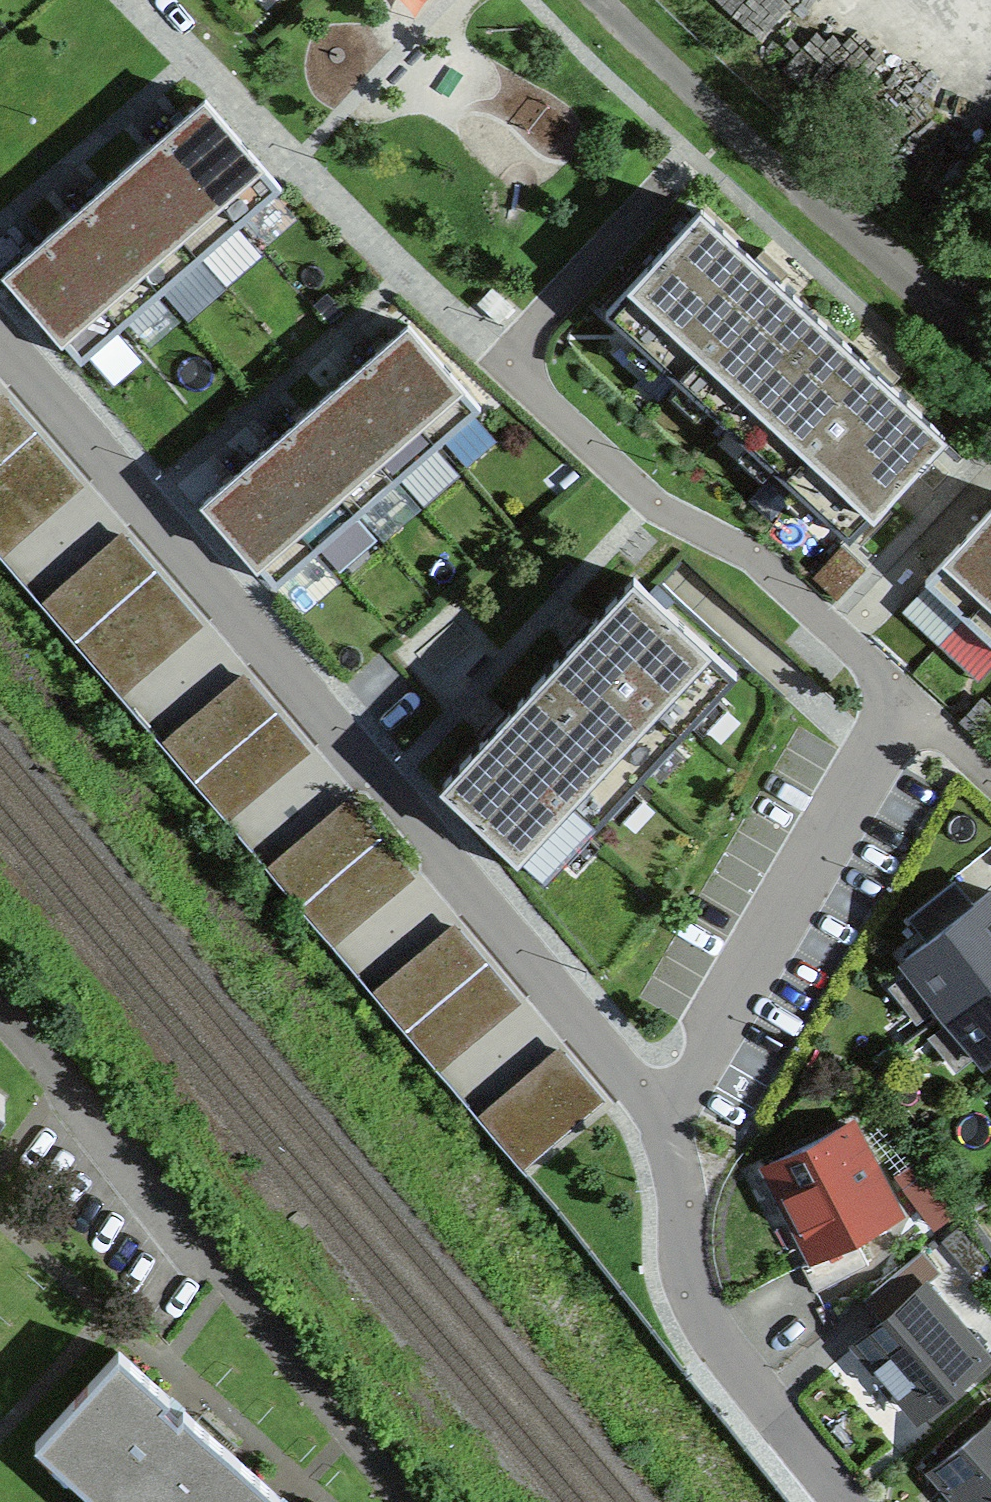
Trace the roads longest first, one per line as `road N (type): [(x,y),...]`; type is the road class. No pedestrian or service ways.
road 1 (residential): [(666,1125),(0,340)]
road 2 (residential): [(666,1125),(891,728),(893,686),(741,550),(650,500),(502,363)]
road 3 (track): [(598,0),(730,138),(990,344)]
road 4 (residential): [(139,0),(502,363)]
road 5 (residential): [(847,1501),(707,1323),(680,1245),(678,1166),(666,1125)]

